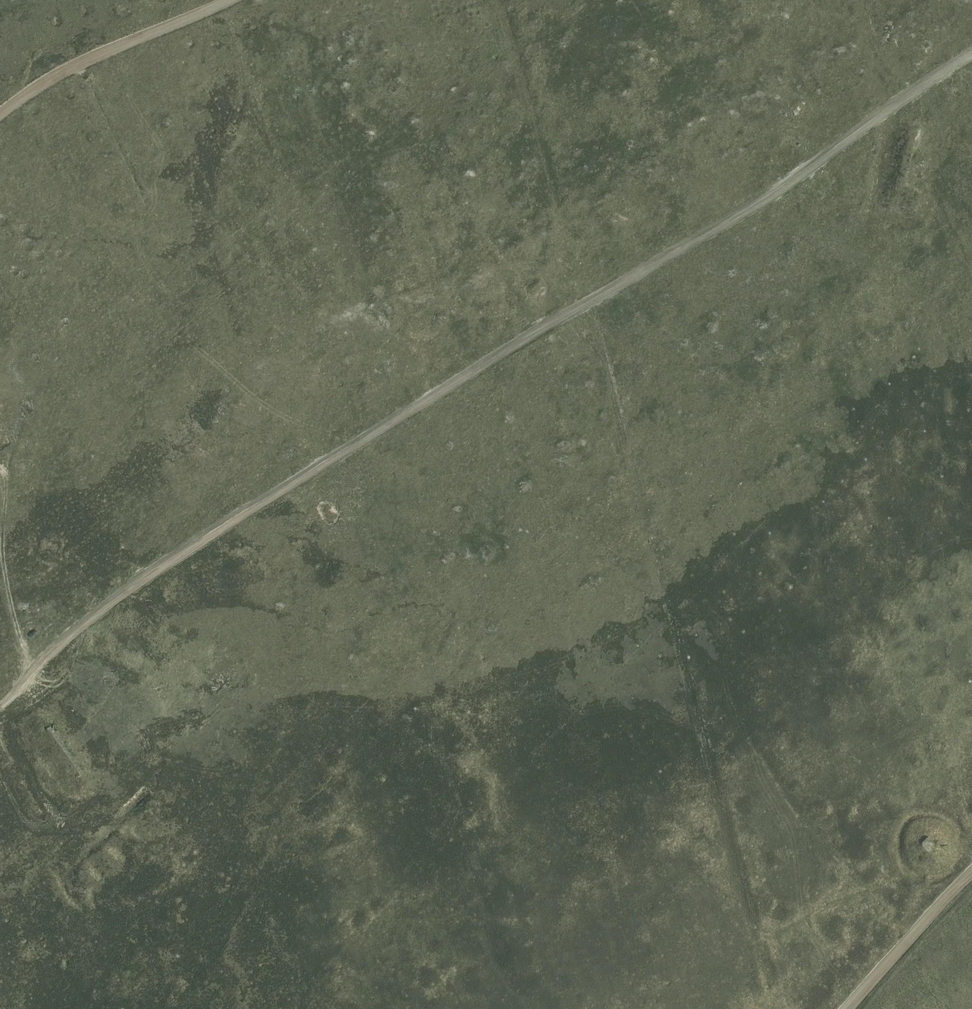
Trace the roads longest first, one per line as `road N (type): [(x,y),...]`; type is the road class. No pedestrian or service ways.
road 1 (track): [(851,1008),(971,876)]

